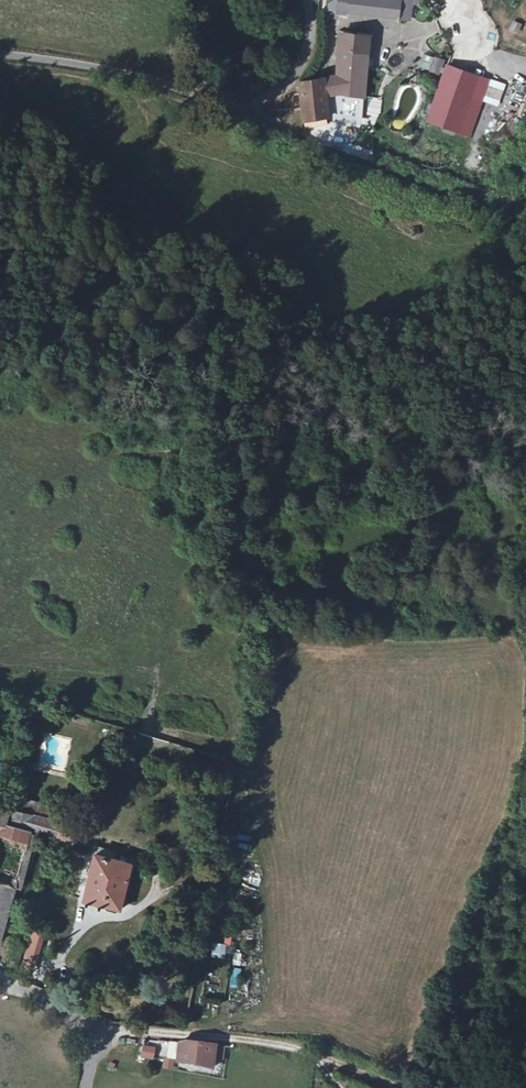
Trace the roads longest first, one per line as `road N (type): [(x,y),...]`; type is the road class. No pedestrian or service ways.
road 1 (unclassified): [(0,53),(254,101),(297,71),(309,45),(308,0)]
road 2 (track): [(97,1032),(288,1049),(398,1087)]
road 3 (unclassified): [(86,1087),(97,1032),(0,977)]

